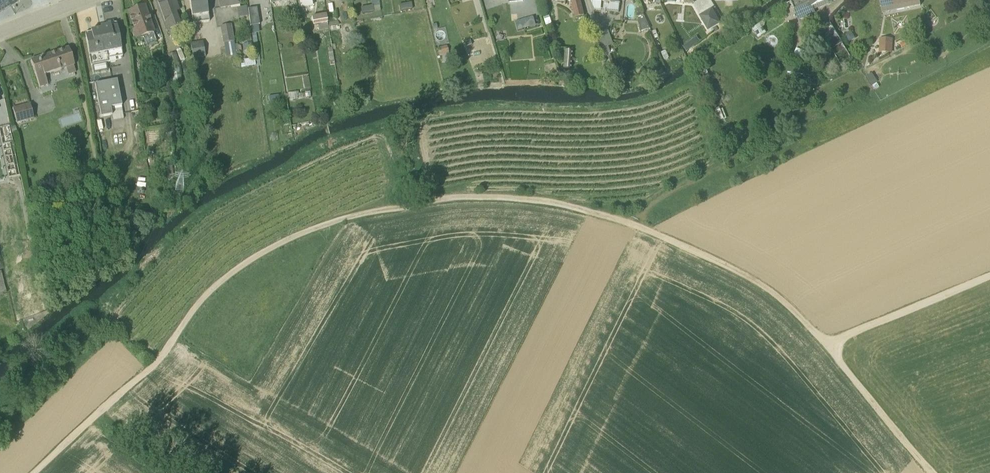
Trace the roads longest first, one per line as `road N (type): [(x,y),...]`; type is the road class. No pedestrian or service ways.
road 1 (track): [(826,346),(746,275),(623,219),(550,201),(439,200),(270,248),(200,302),(169,347),(35,472)]
road 2 (track): [(989,275),(826,346)]
road 3 (track): [(932,472),(826,346)]

